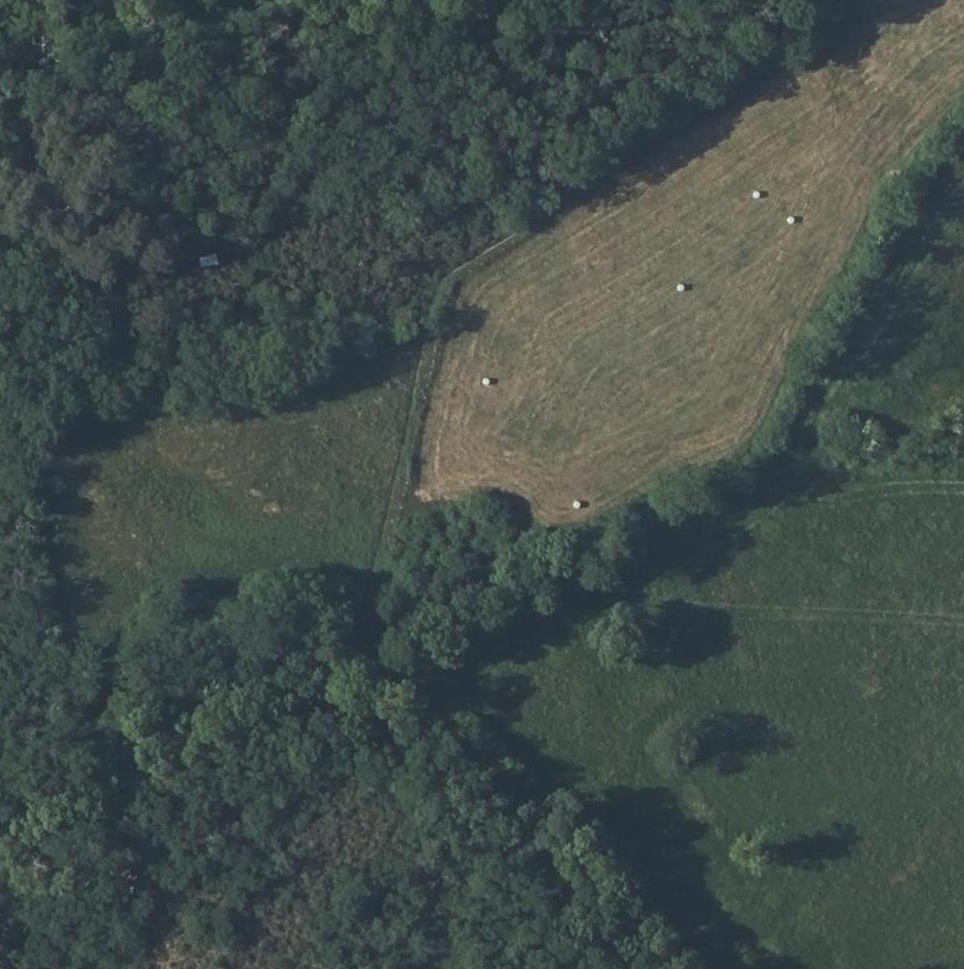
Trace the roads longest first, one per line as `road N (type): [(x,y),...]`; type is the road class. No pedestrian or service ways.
road 1 (track): [(0,679),(64,693),(98,604),(384,534)]

